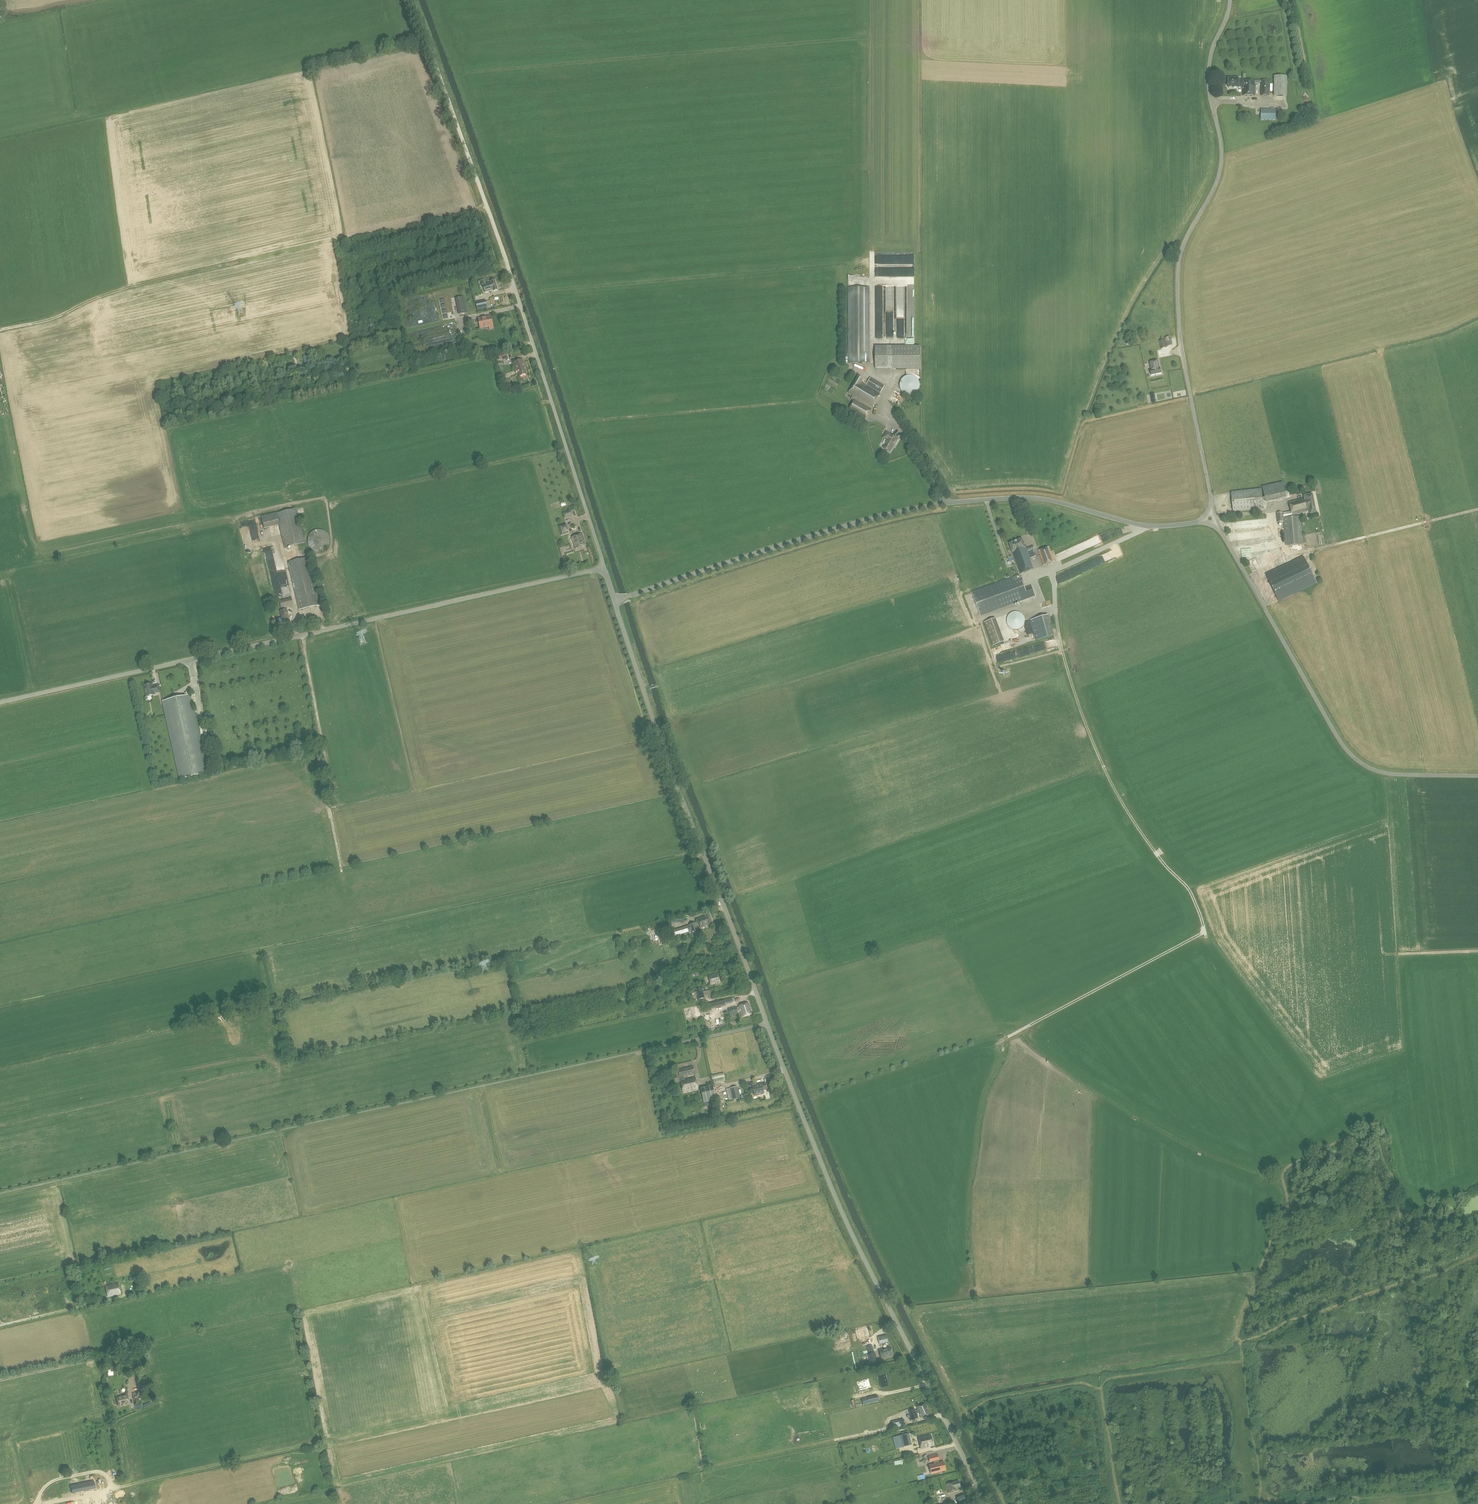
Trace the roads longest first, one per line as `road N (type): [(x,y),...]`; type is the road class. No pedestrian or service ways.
road 1 (unclassified): [(0,702),(603,568)]
road 2 (unclassified): [(615,601),(893,514),(992,497),(1038,497),(1146,526),(1195,523)]
road 3 (unclassified): [(984,1503),(854,1240),(767,1023)]
road 4 (unclassified): [(1211,501),(1181,341),(1178,269),(1219,173),(1210,65),(1229,0)]
road 5 (unclassified): [(767,1023),(615,601)]
road 6 (unclassified): [(1477,776),(1380,772),(1348,751),(1219,529)]
road 7 (unclassified): [(603,568),(510,273)]
road 8 (track): [(510,273),(412,0)]
road 9 (track): [(327,1441),(45,1503)]
road 10 (unclassified): [(637,1052),(767,1023)]

